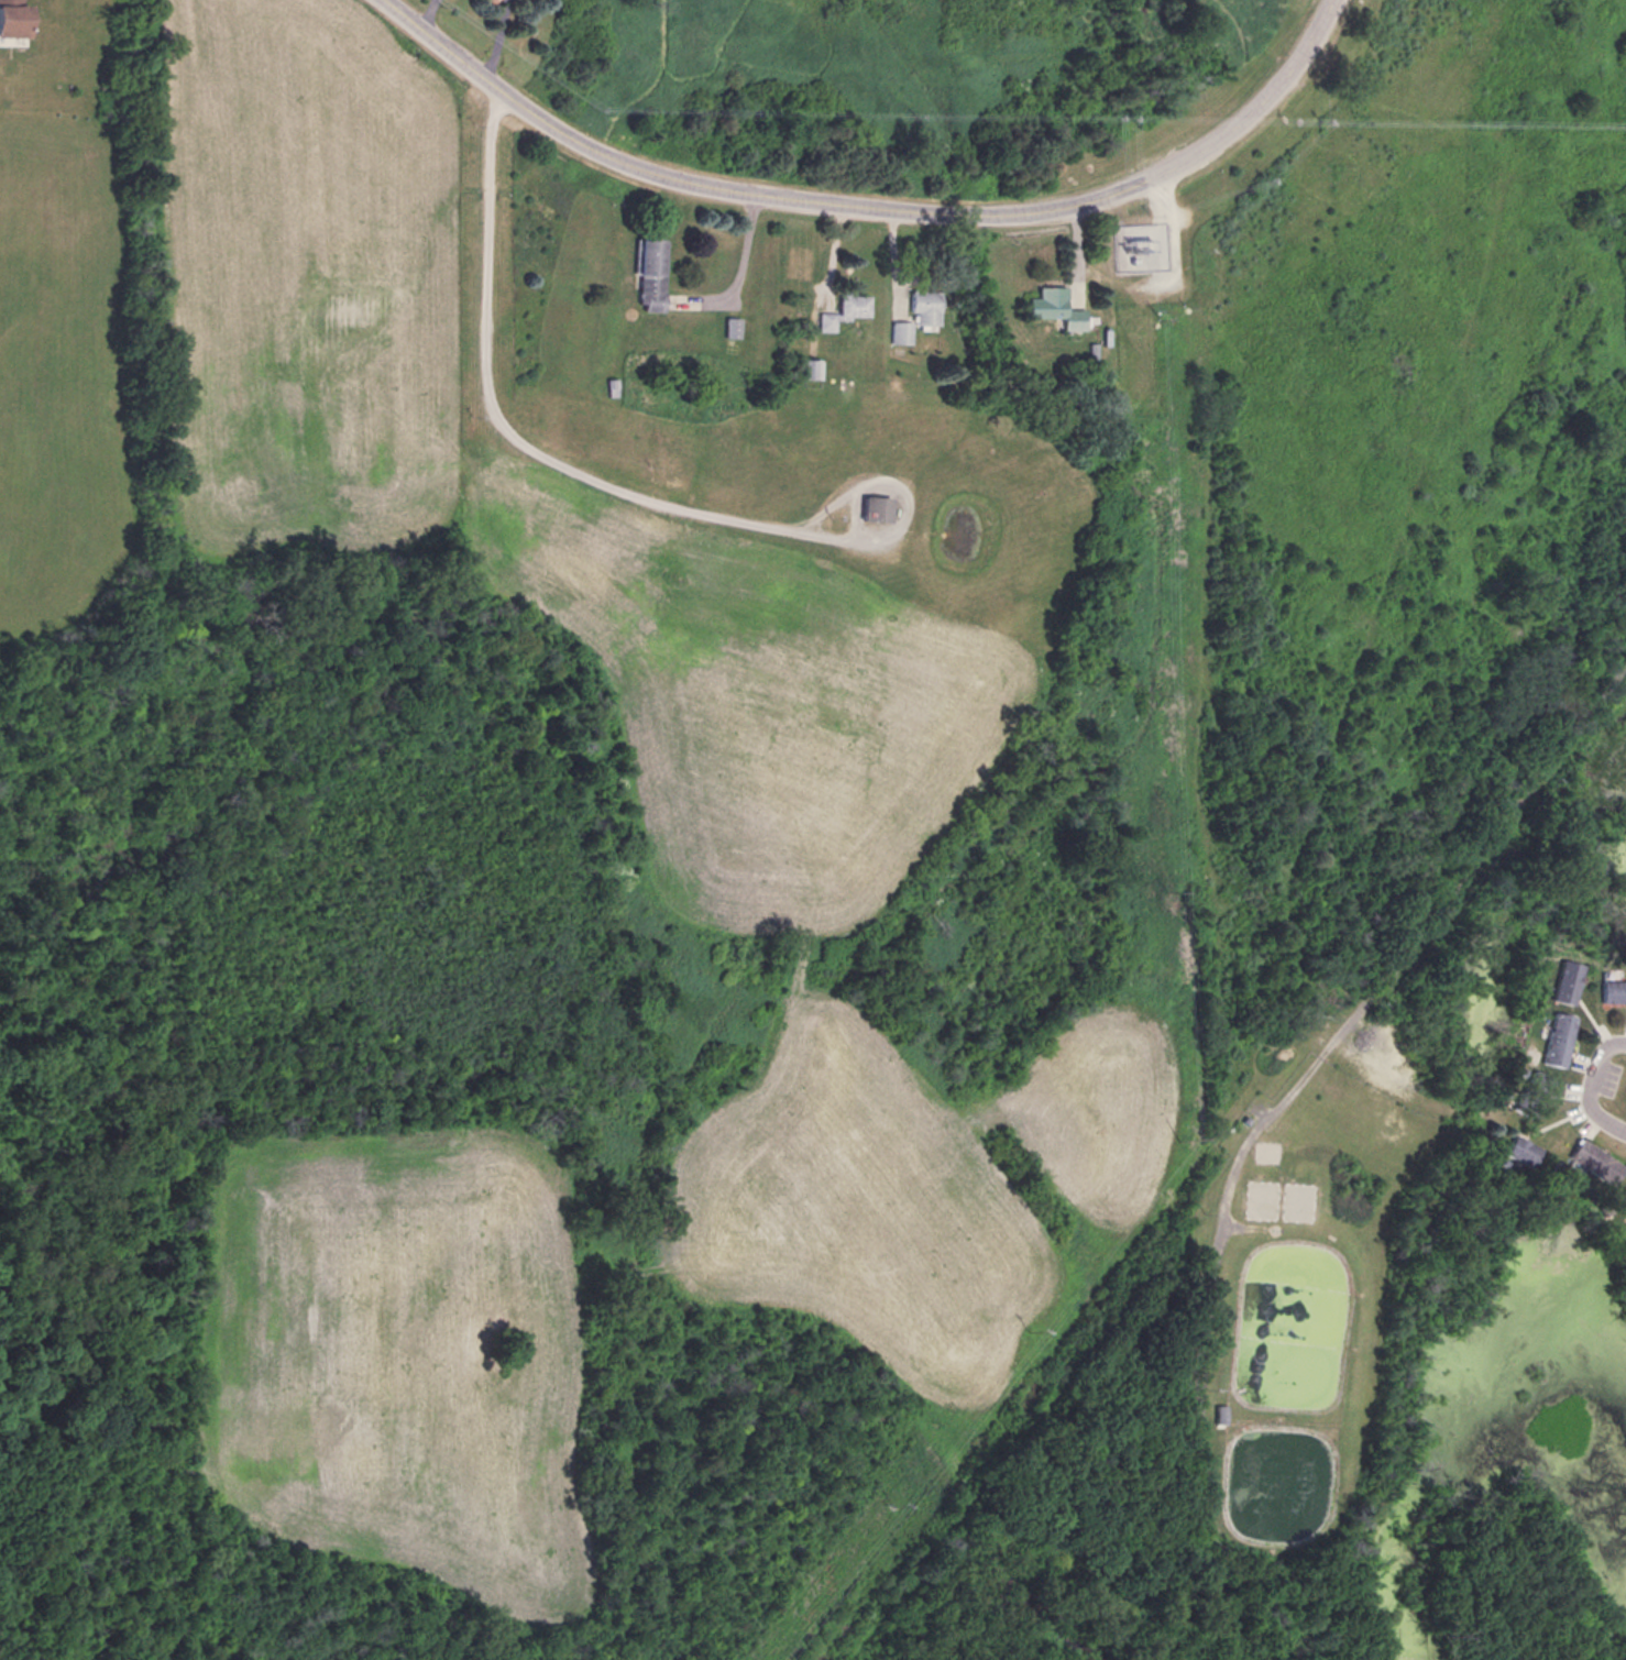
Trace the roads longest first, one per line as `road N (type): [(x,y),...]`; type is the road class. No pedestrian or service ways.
road 1 (residential): [(396,0),(541,114),(645,165),(695,179),(1010,209),(1062,202),(1154,171)]
road 2 (residential): [(1154,171),(1260,102),(1297,61),(1333,0)]
road 3 (residential): [(1625,1132),(1598,1117),(1585,1091),(1598,1051),(1625,1041)]

